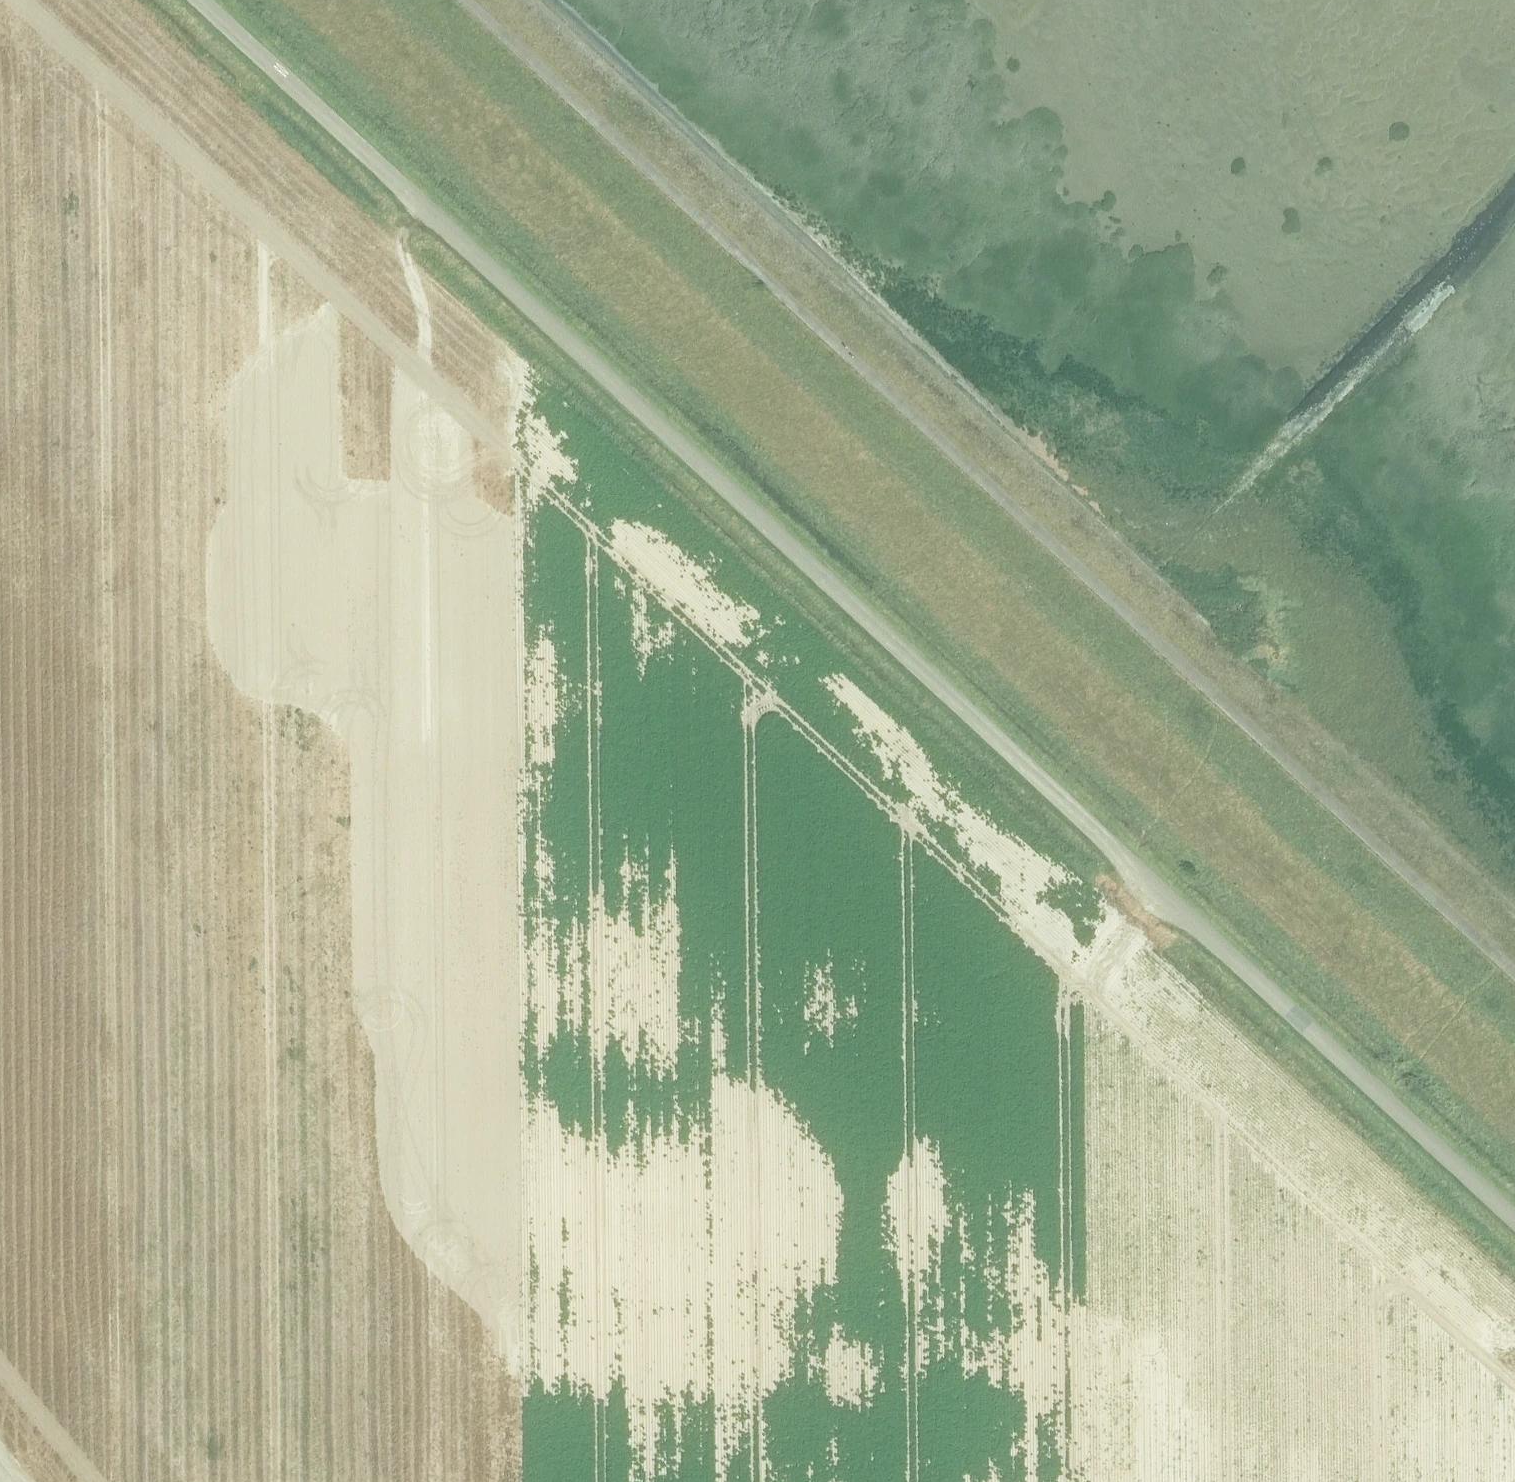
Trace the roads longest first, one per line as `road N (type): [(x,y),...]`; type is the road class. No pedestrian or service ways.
road 1 (unclassified): [(1514,1220),(200,0)]

